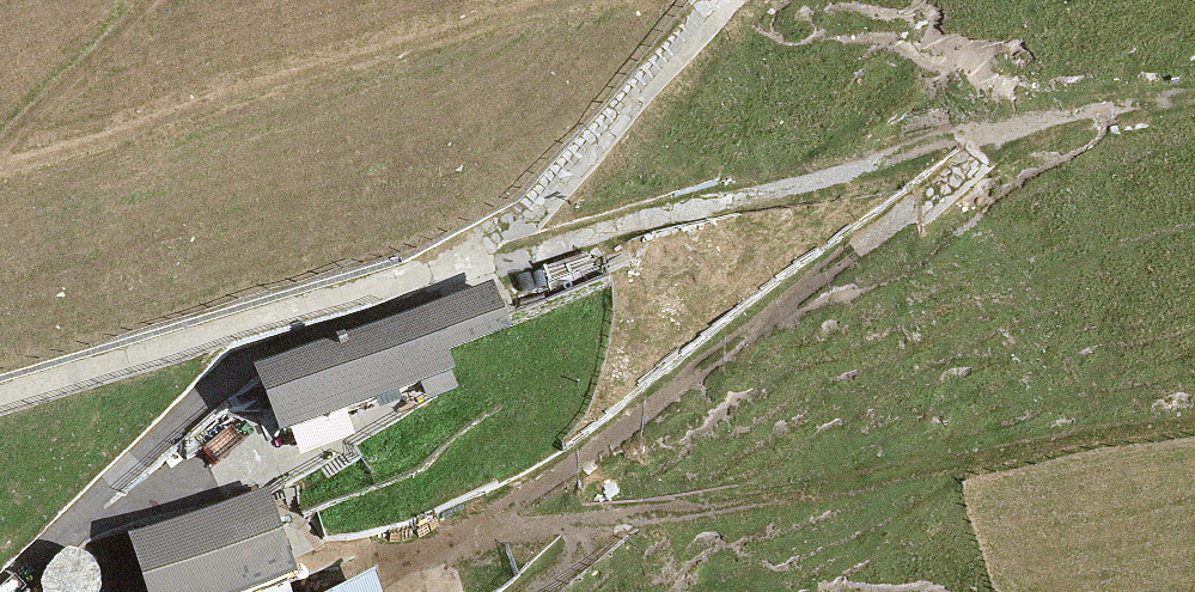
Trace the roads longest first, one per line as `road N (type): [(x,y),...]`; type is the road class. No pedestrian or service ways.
road 1 (track): [(1014,129),(490,520),(330,576)]
road 2 (track): [(1194,416),(631,512),(490,520)]
road 3 (track): [(1014,129),(921,145),(837,175),(458,267)]
road 4 (track): [(1194,95),(1014,129)]

